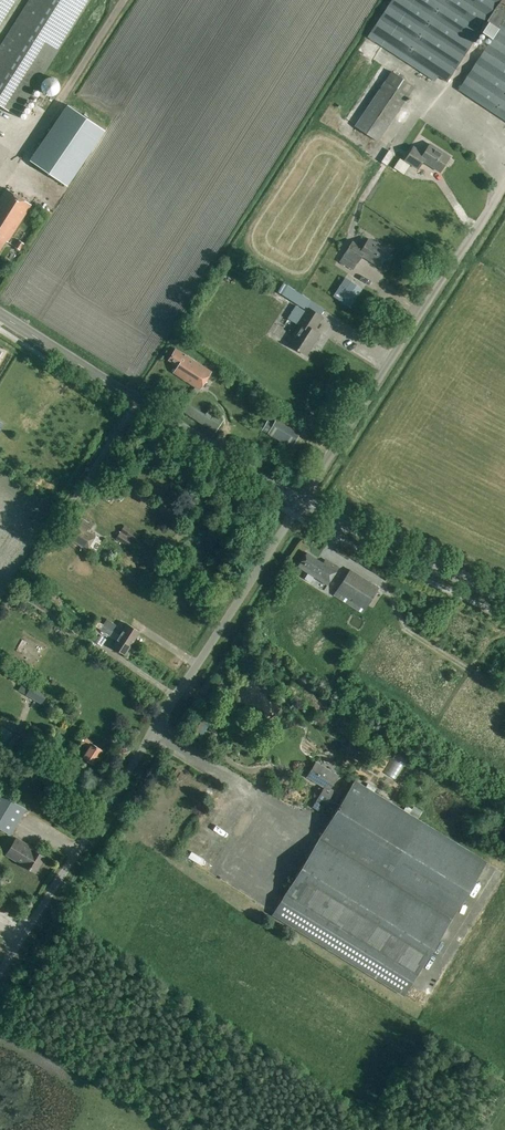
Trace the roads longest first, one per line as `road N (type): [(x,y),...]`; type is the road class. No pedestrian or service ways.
road 1 (unclassified): [(0,971),(299,501)]
road 2 (tertiary): [(0,315),(299,501)]
road 3 (tertiary): [(504,598),(299,501)]
road 4 (track): [(44,120),(124,0)]

